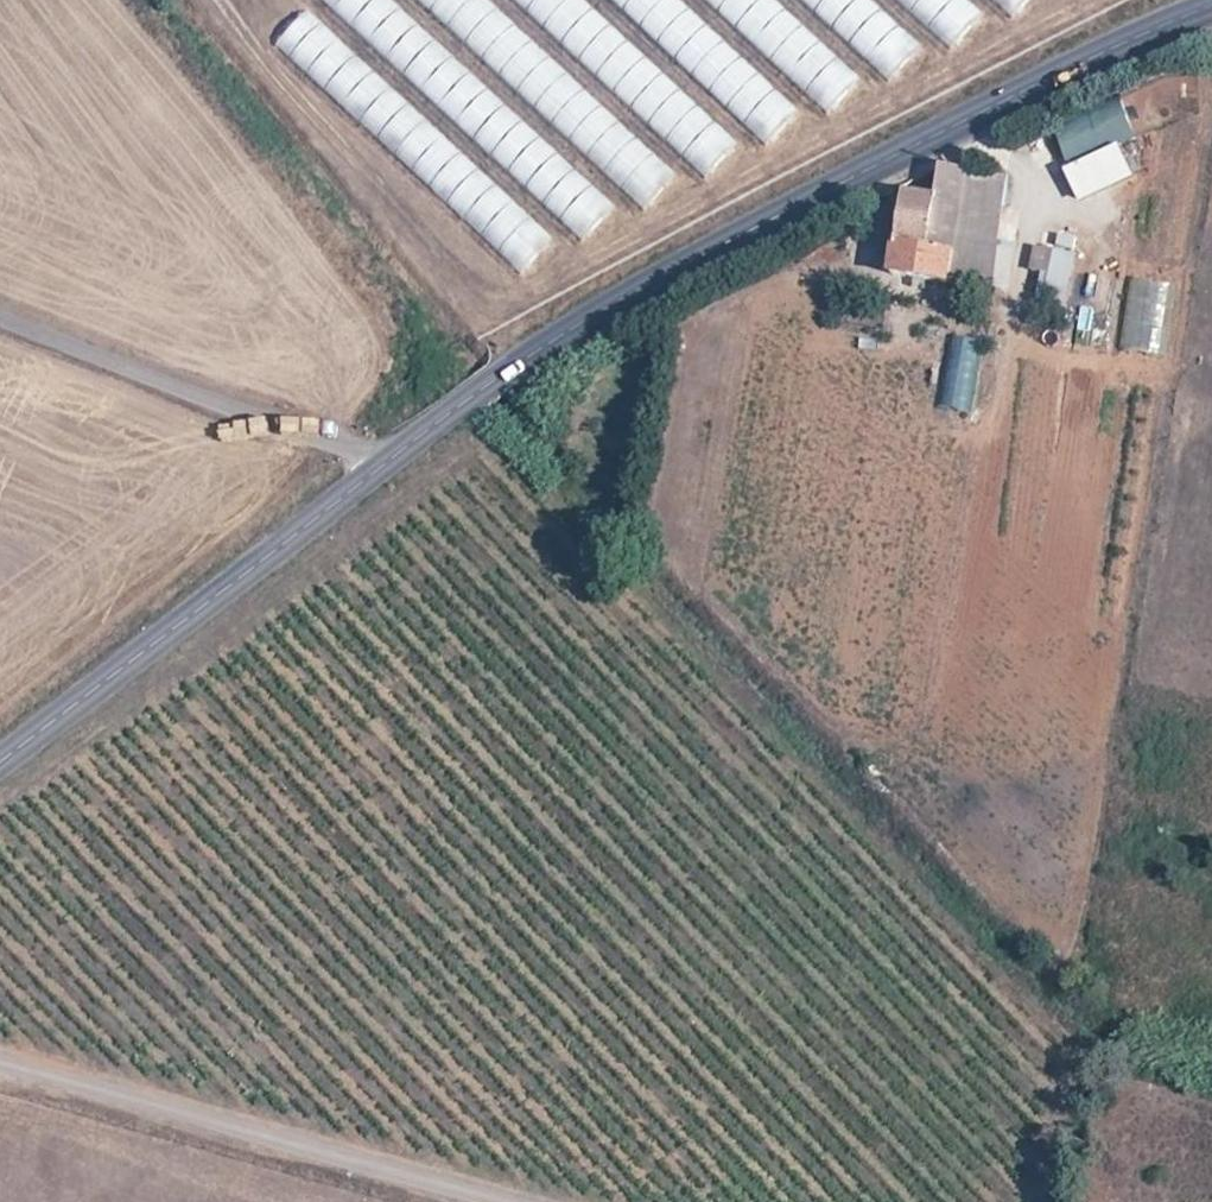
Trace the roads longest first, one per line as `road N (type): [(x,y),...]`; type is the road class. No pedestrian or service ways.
road 1 (tertiary): [(1211,4),(869,170),(633,297),(495,381),(387,463)]
road 2 (unclassified): [(0,1075),(499,1201)]
road 3 (tertiary): [(387,463),(0,764)]
road 4 (tertiary): [(0,318),(387,463)]

